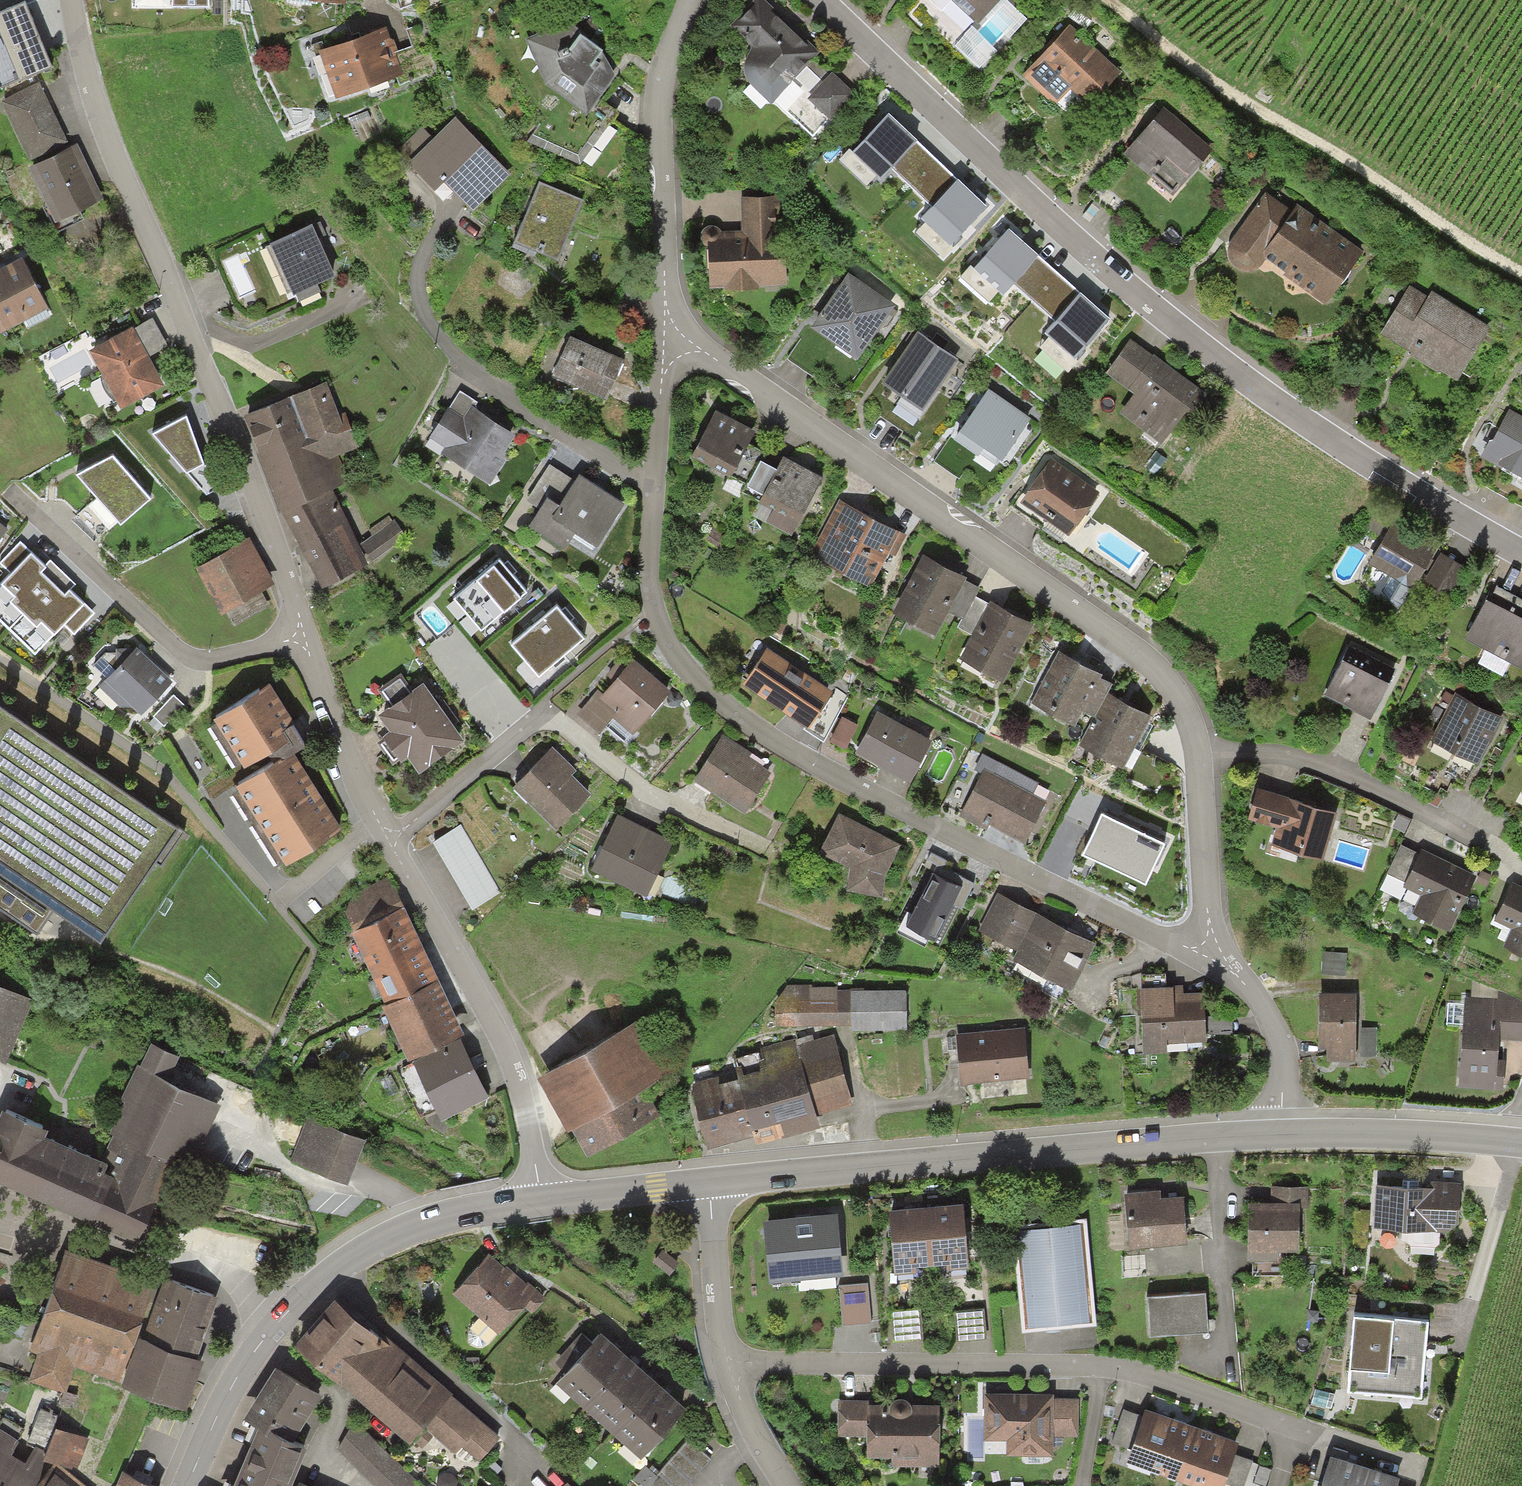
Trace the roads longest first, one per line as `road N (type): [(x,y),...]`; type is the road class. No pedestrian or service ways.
road 1 (residential): [(1521,554),(1195,343),(1022,201),(820,0)]
road 2 (residential): [(657,489),(647,552),(653,611),(687,672),(734,720),(973,851),(1173,943)]
road 3 (residential): [(1198,759),(1179,697),(1128,645),(671,325)]
road 4 (residential): [(305,636),(234,426),(83,71),(74,0)]
road 5 (secondary): [(710,1182),(1214,1133)]
road 6 (track): [(1521,271),(1207,74),(1109,0)]
road 7 (residential): [(541,1197),(518,1077),(398,835)]
road 8 (residential): [(729,1368),(766,1359),(1095,1366)]
road 9 (residential): [(305,636),(203,660),(188,657),(12,491)]
road 10 (residential): [(692,0),(668,81),(671,325)]
road 11 (residential): [(1198,759),(1290,755),(1488,837)]
road 12 (residential): [(0,1222),(193,1257),(249,1279),(282,1315)]
road 13 (secondary): [(282,1315),(342,1262),(388,1237),(481,1206),(541,1197)]
road 14 (residential): [(657,489),(450,354)]
road 15 (secondary): [(1282,1131),(1521,1142)]
road 16 (residential): [(1214,1133),(1223,1356)]
road 17 (residential): [(398,835),(345,744),(305,636)]
road 18 (residential): [(1095,1366),(1153,1376),(1294,1425)]
road 19 (residential): [(1282,1131),(1267,1008),(1211,952)]
road 20 (secondary): [(187,1485),(232,1385),(282,1315)]
road 21 (residential): [(1211,952),(1198,759)]
road 22 (residential): [(729,1368),(710,1182)]
road 23 (residential): [(534,719),(398,835)]
road 24 (secondary): [(541,1197),(710,1182)]
road 25 (residential): [(671,325),(657,489)]
road 26 (residential): [(1294,1425),(1419,1465)]
road 27 (residential): [(782,1485),(755,1441),(729,1368)]
road 28 (residential): [(1095,1366),(1078,1485)]

